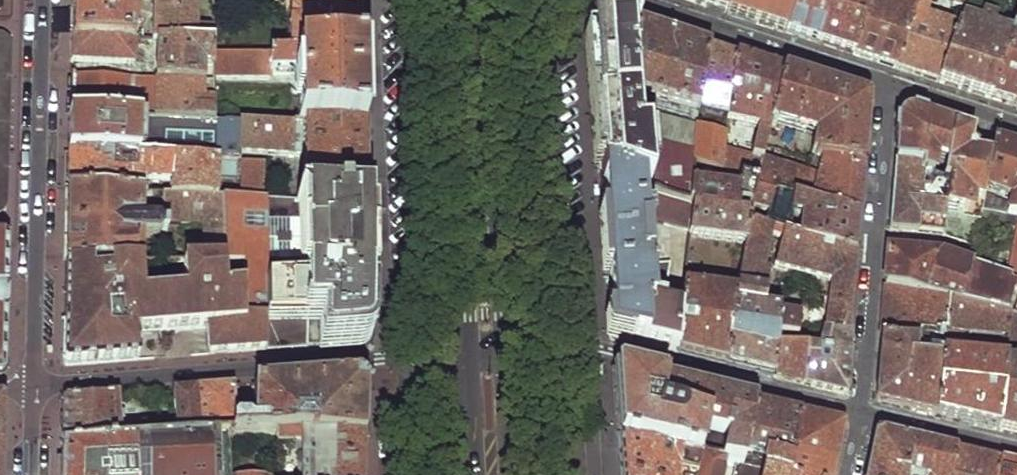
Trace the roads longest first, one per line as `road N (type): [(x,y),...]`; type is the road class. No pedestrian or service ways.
road 1 (residential): [(31,387),(463,349)]
road 2 (residential): [(42,0),(31,387)]
road 3 (residential): [(860,413),(581,346),(506,341)]
road 4 (primary): [(443,0),(463,349)]
road 5 (primary): [(506,341),(483,0)]
road 6 (residential): [(889,88),(860,413)]
road 7 (residential): [(630,0),(889,88)]
road 8 (residential): [(1016,449),(860,413)]
road 9 (residential): [(889,88),(1016,129)]
road 10 (primary): [(512,474),(506,341)]
road 11 (primary): [(463,349),(475,474)]

